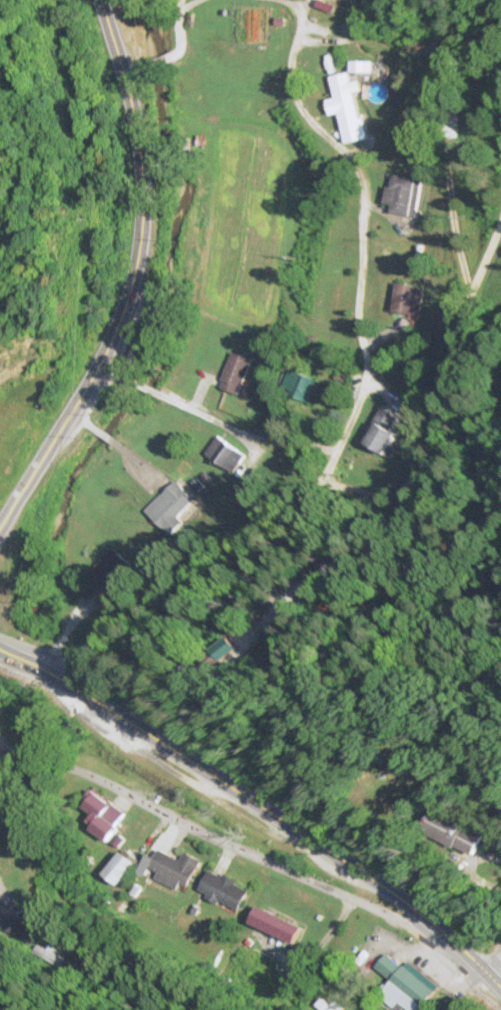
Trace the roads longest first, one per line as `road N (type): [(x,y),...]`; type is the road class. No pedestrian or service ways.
road 1 (primary): [(500,989),(392,895),(0,650)]
road 2 (secondary): [(0,518),(99,356),(133,261),(138,162),(96,0)]
road 3 (residential): [(285,0),(298,15),(286,63),(291,94),(299,113),(355,169),(361,198),(354,314),(364,371),(312,483)]
road 4 (residential): [(48,674),(312,483),(416,491),(491,474),(500,464)]
road 5 (residential): [(0,749),(85,775),(324,889),(436,929)]

